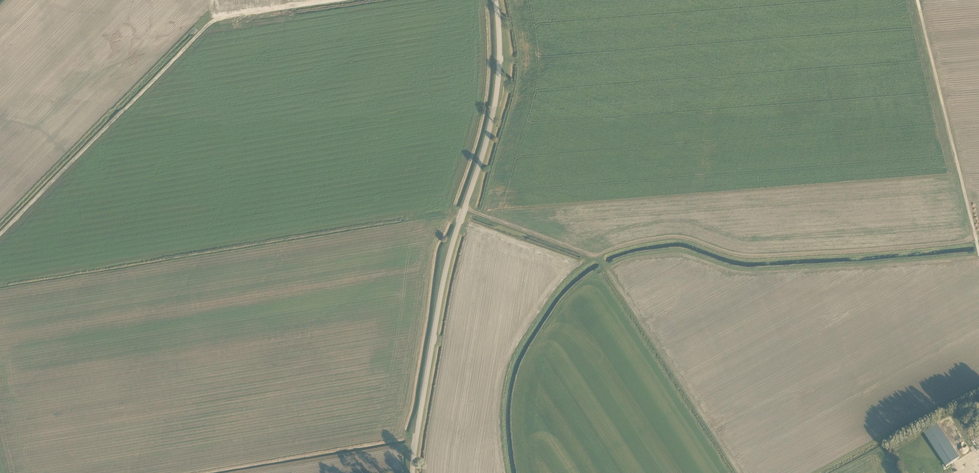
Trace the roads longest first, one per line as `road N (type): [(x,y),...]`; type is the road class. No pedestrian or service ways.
road 1 (tertiary): [(413,472),(448,260),(495,103),(495,0)]

